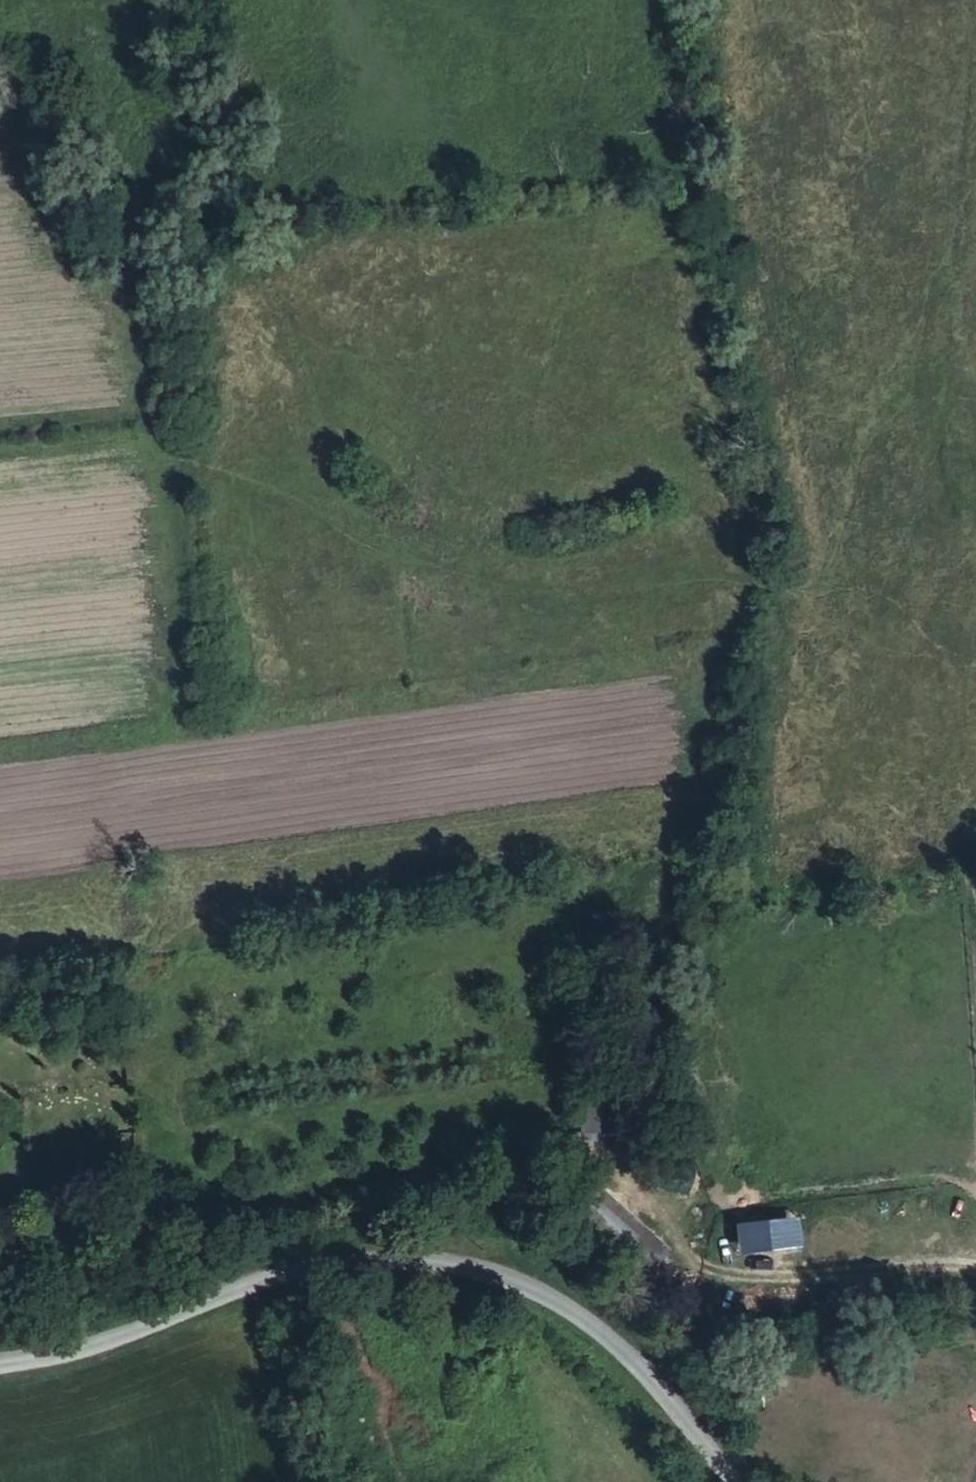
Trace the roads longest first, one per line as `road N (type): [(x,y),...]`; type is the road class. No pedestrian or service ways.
road 1 (unclassified): [(728,1481),(577,1315),(479,1275),(408,1267),(242,1290),(53,1361),(0,1368)]

